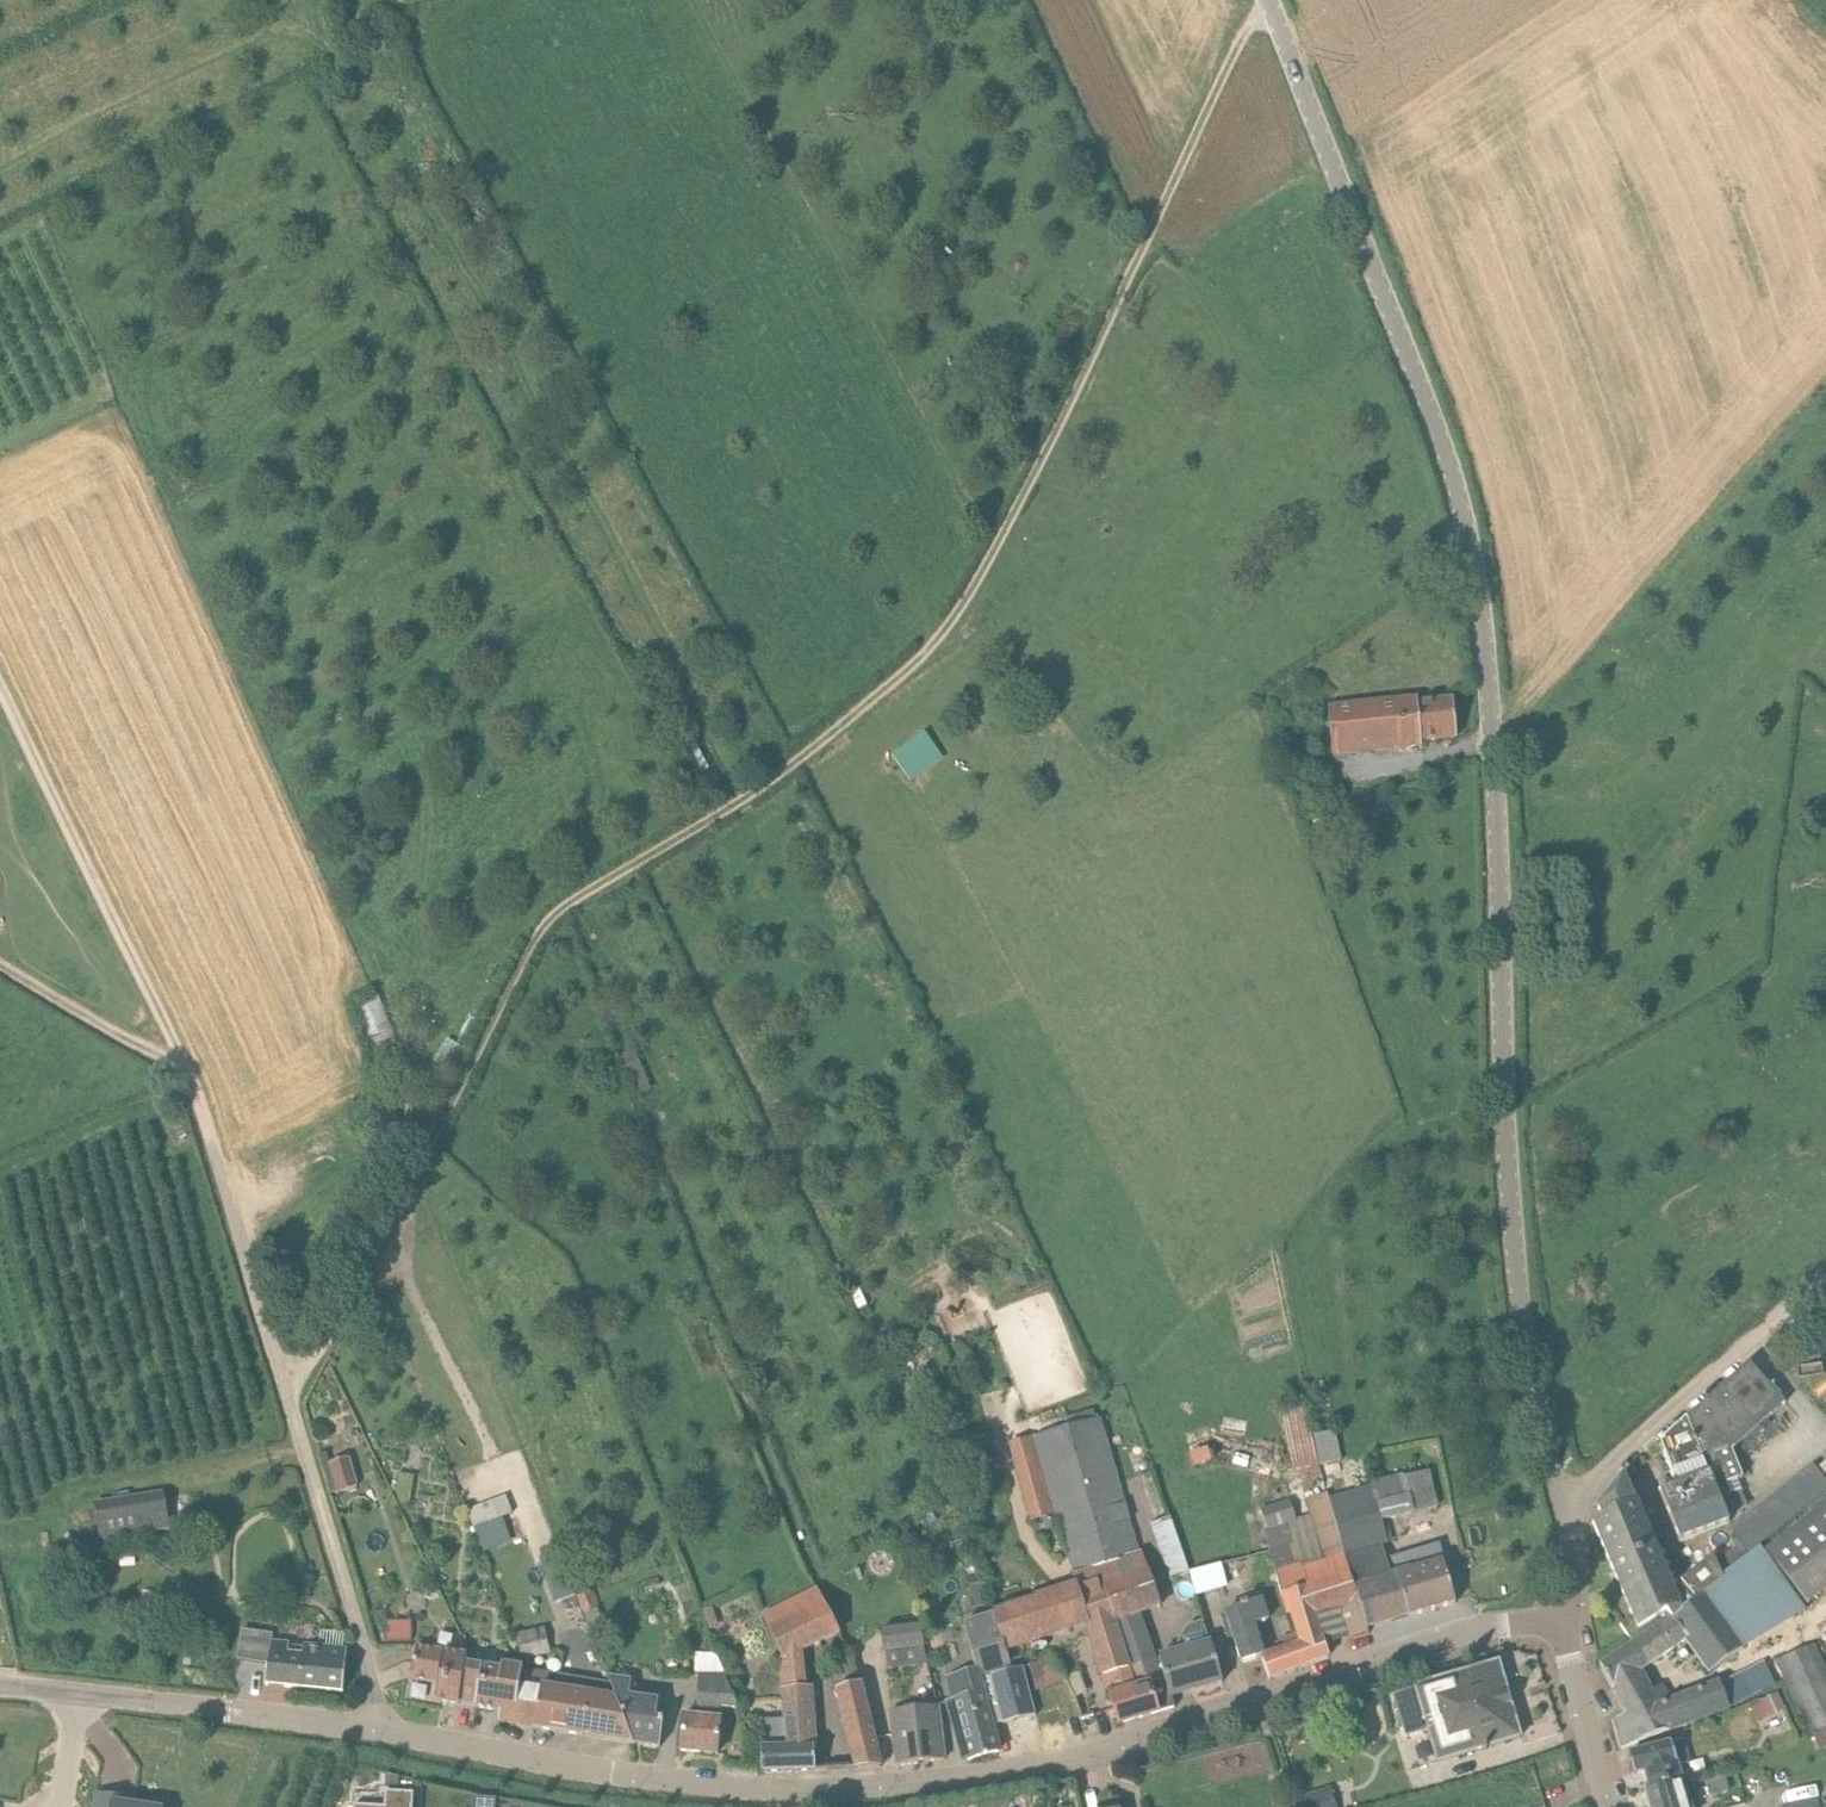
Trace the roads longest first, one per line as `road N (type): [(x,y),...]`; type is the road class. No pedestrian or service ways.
road 1 (track): [(289,1402),(542,925),(576,896),(786,768),(949,622),(1079,380),(1249,23),(1268,0)]
road 2 (unclassified): [(1561,1494),(1517,1265),(1493,716),(1466,522),(1442,436),(1269,0)]
road 3 (residential): [(383,1729),(676,1778),(812,1788),(926,1780),(1070,1756),(1470,1629),(1565,1617)]
road 4 (track): [(183,1064),(0,687)]
road 5 (track): [(183,1064),(289,1402)]
road 6 (unclassified): [(1561,1494),(1590,1488),(1825,1279)]
road 7 (track): [(362,1646),(289,1402)]
road 8 (unclassified): [(0,1686),(211,1705)]
road 9 (track): [(0,961),(183,1064)]
road 10 (residential): [(1613,1806),(1565,1617)]
road 11 (residential): [(211,1705),(383,1729)]
road 12 (unclassified): [(1565,1617),(1572,1533),(1561,1494)]

